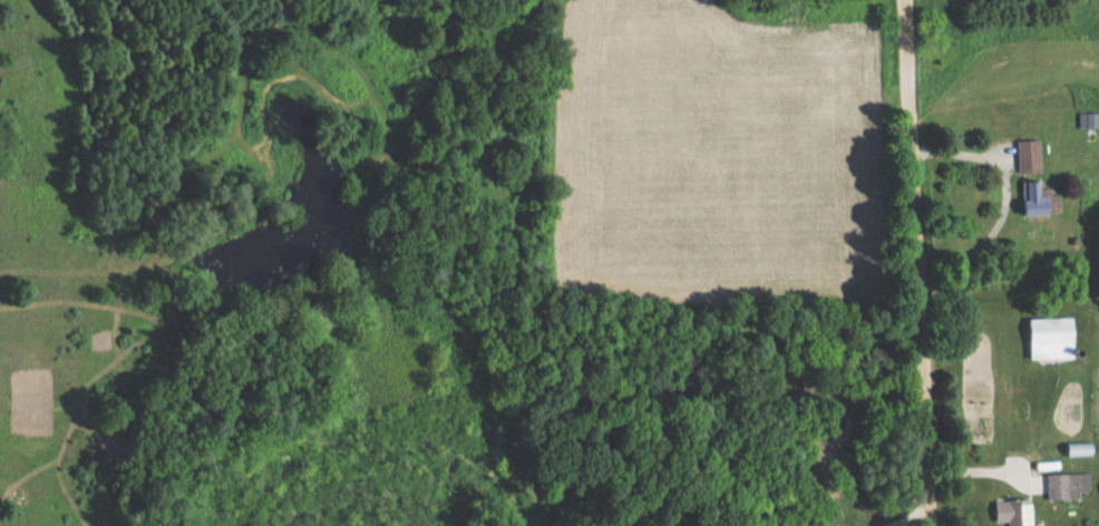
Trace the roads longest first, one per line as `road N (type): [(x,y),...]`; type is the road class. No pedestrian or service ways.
road 1 (residential): [(935,525),(907,0)]

